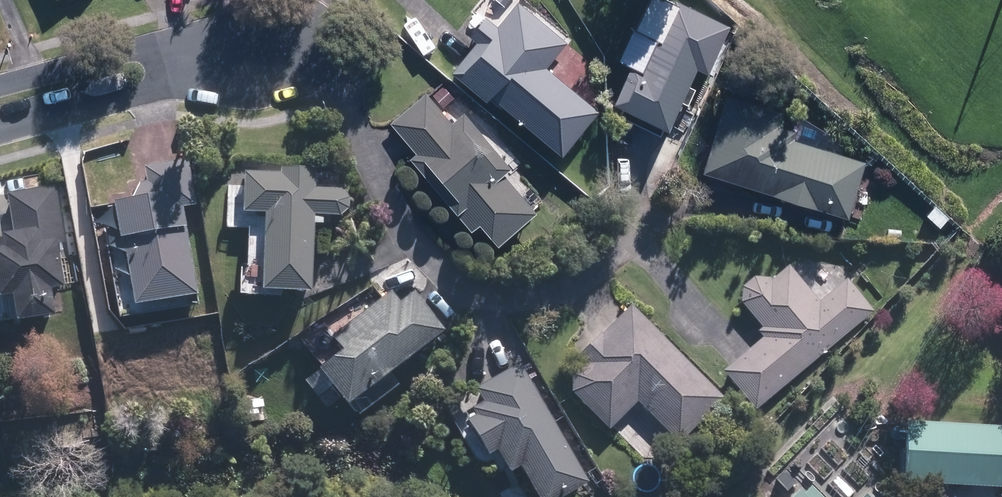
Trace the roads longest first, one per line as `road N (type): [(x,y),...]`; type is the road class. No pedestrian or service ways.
road 1 (residential): [(228,60),(141,95),(0,134)]
road 2 (residential): [(0,91),(142,51),(228,60)]

